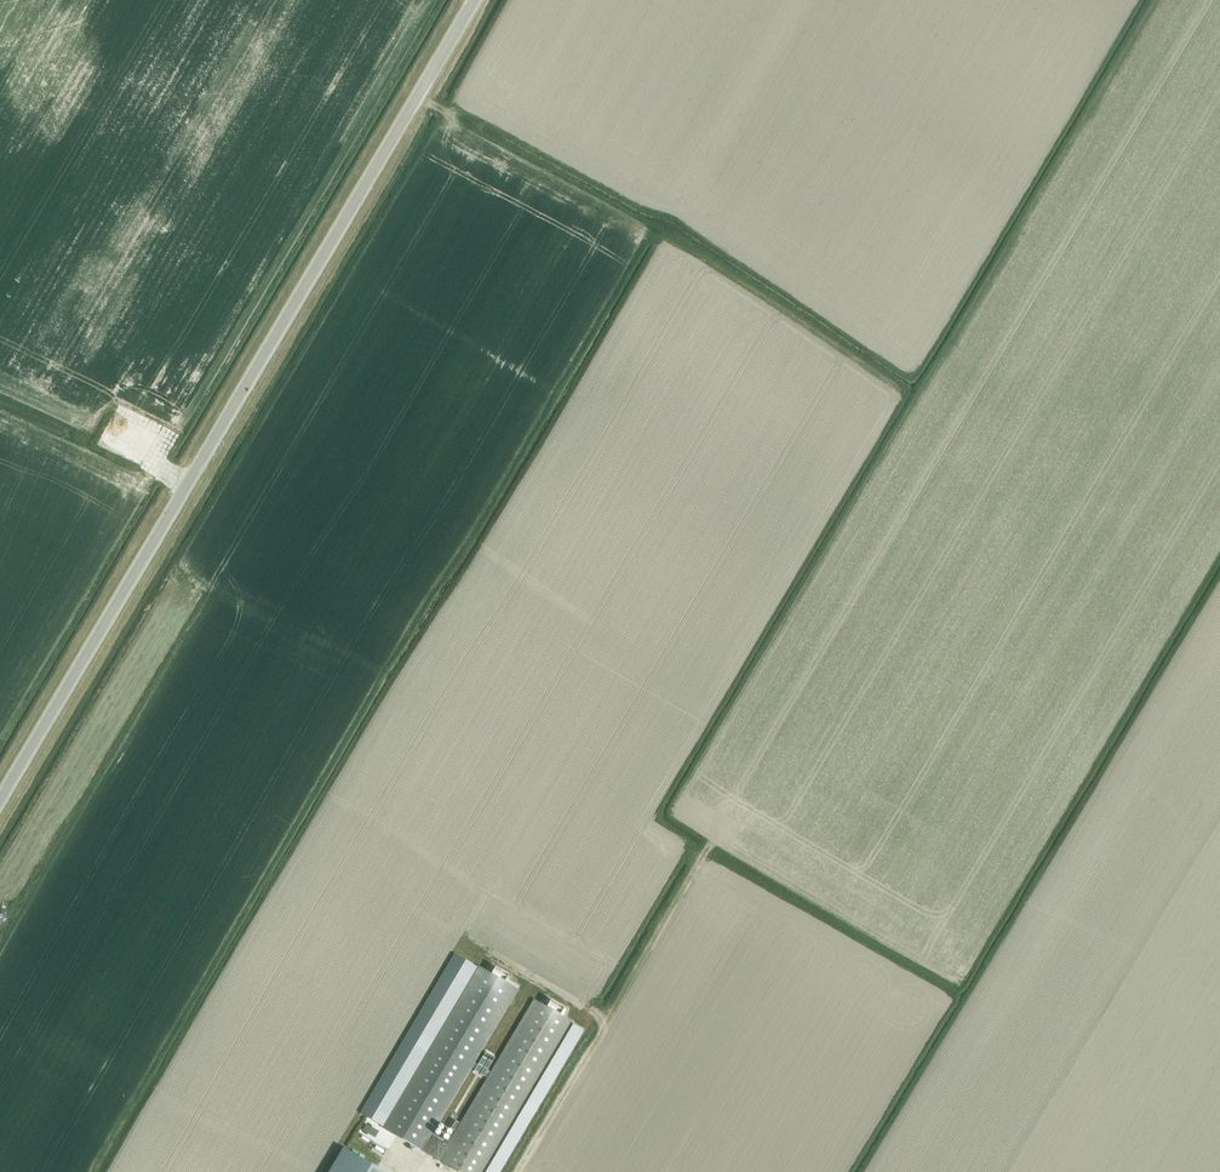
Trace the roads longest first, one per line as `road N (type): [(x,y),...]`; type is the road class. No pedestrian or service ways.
road 1 (tertiary): [(0,800),(475,0)]

